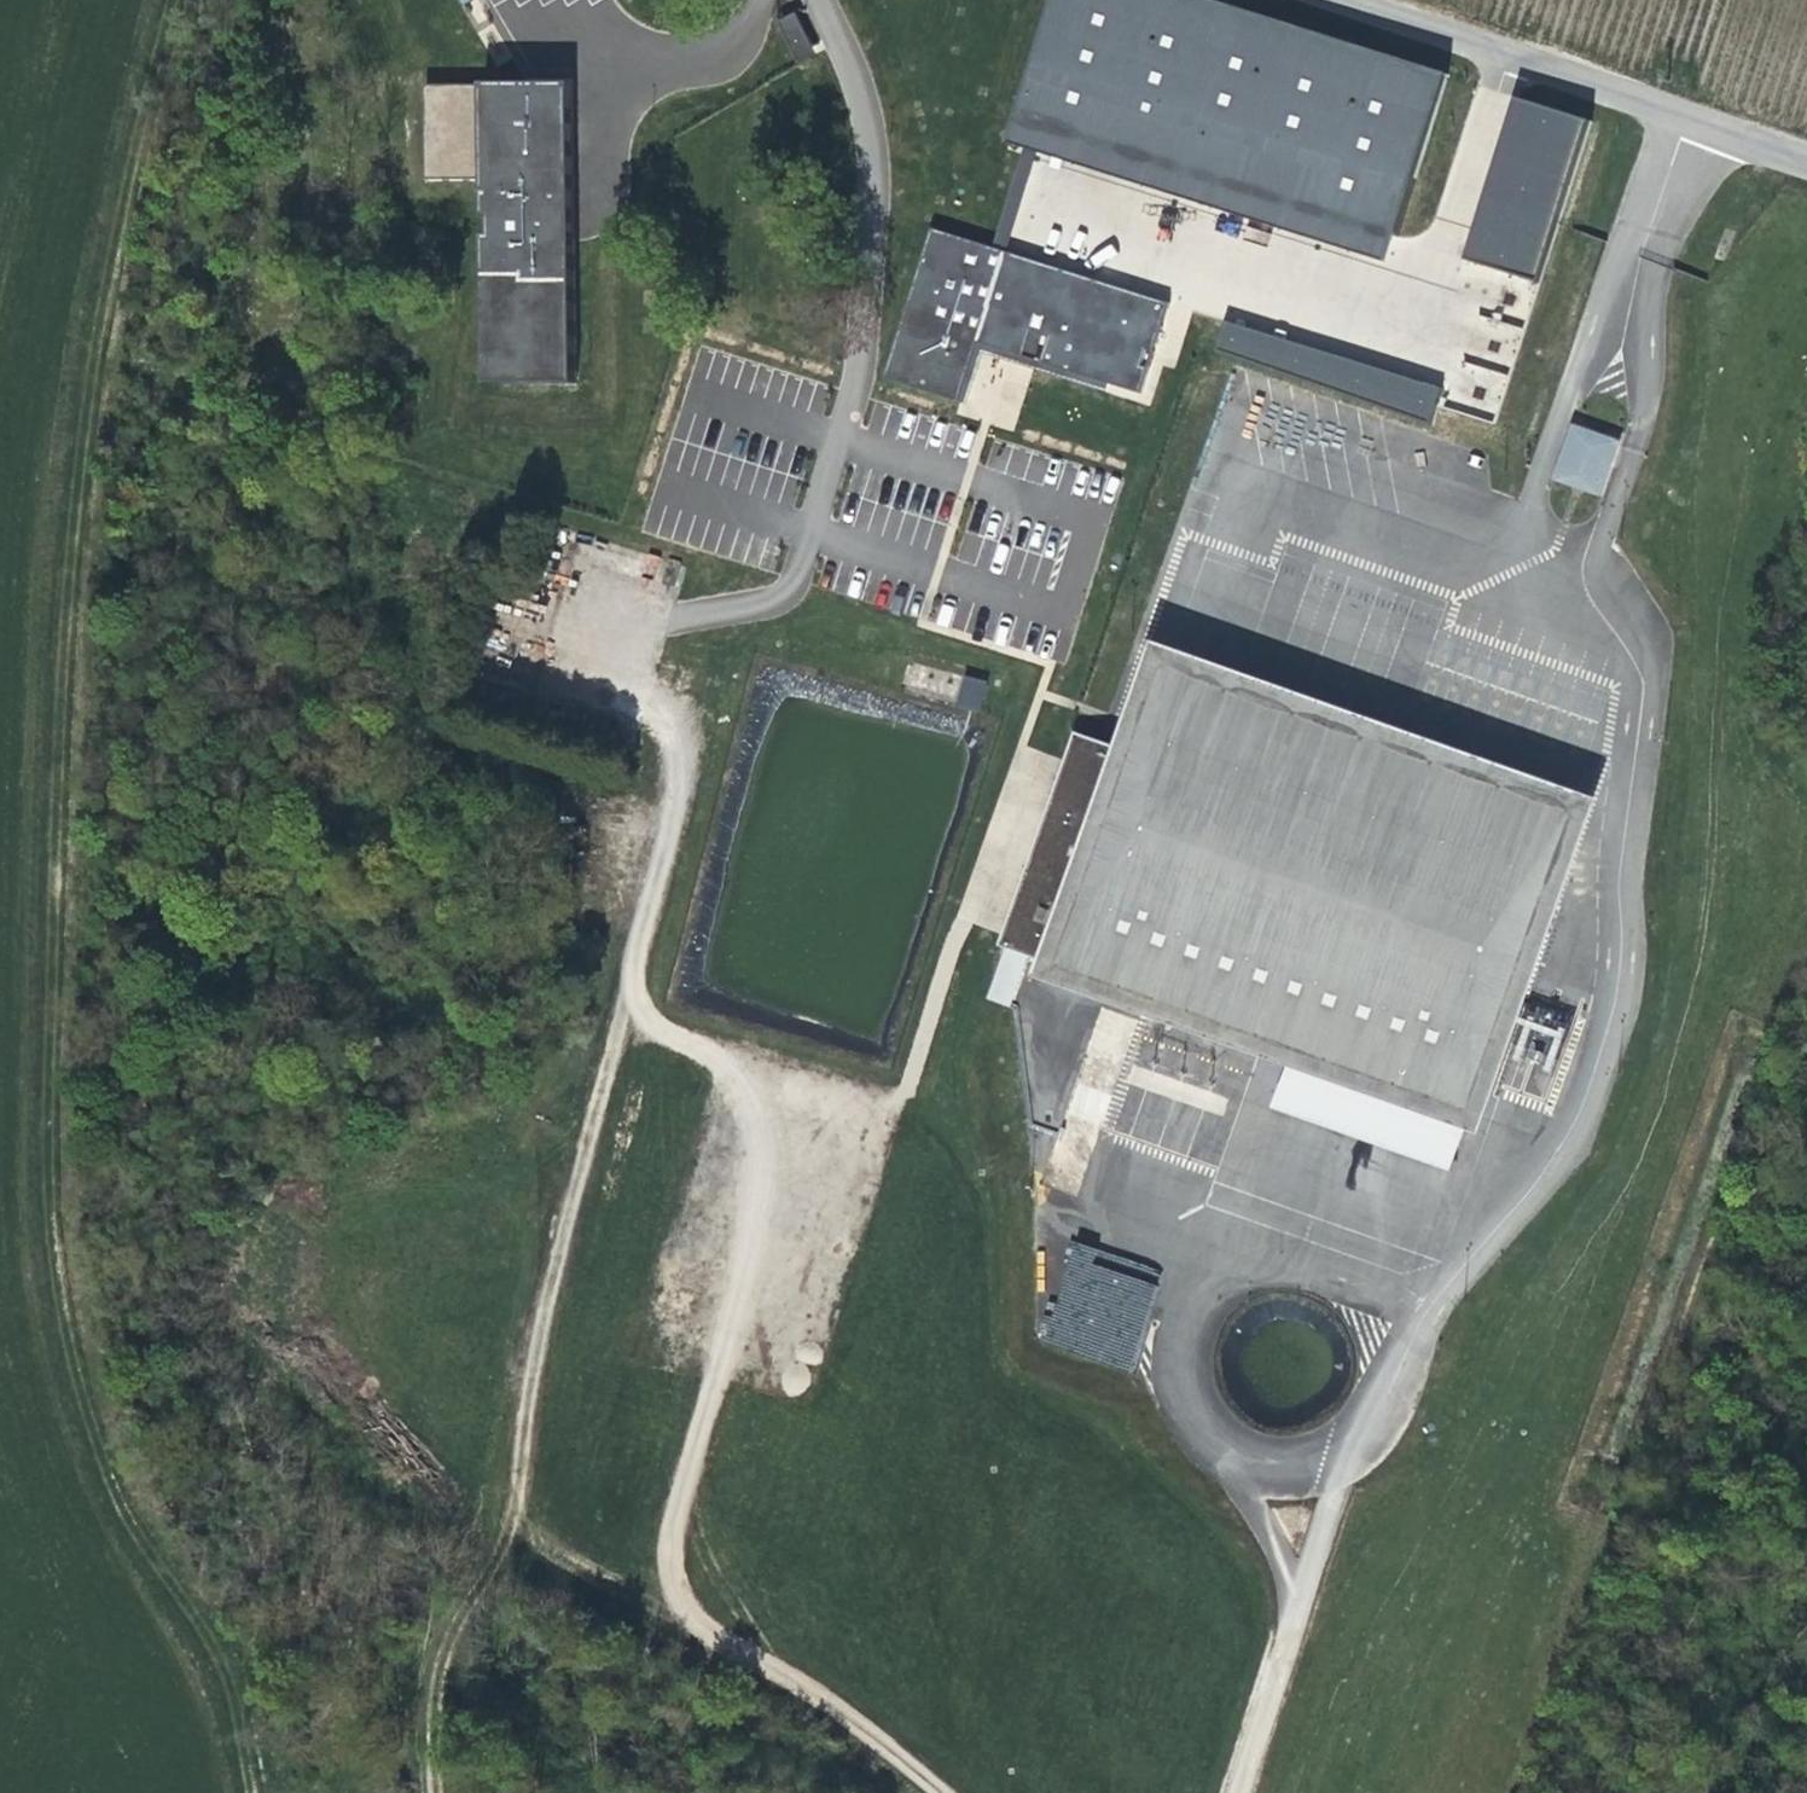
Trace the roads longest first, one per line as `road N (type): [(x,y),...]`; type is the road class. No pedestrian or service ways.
road 1 (track): [(164,0),(108,297),(82,518),(54,1004),(61,1247),(72,1386),(116,1513),(203,1652),(241,1732),(251,1792)]
road 2 (unclassified): [(1336,0),(1806,169)]

